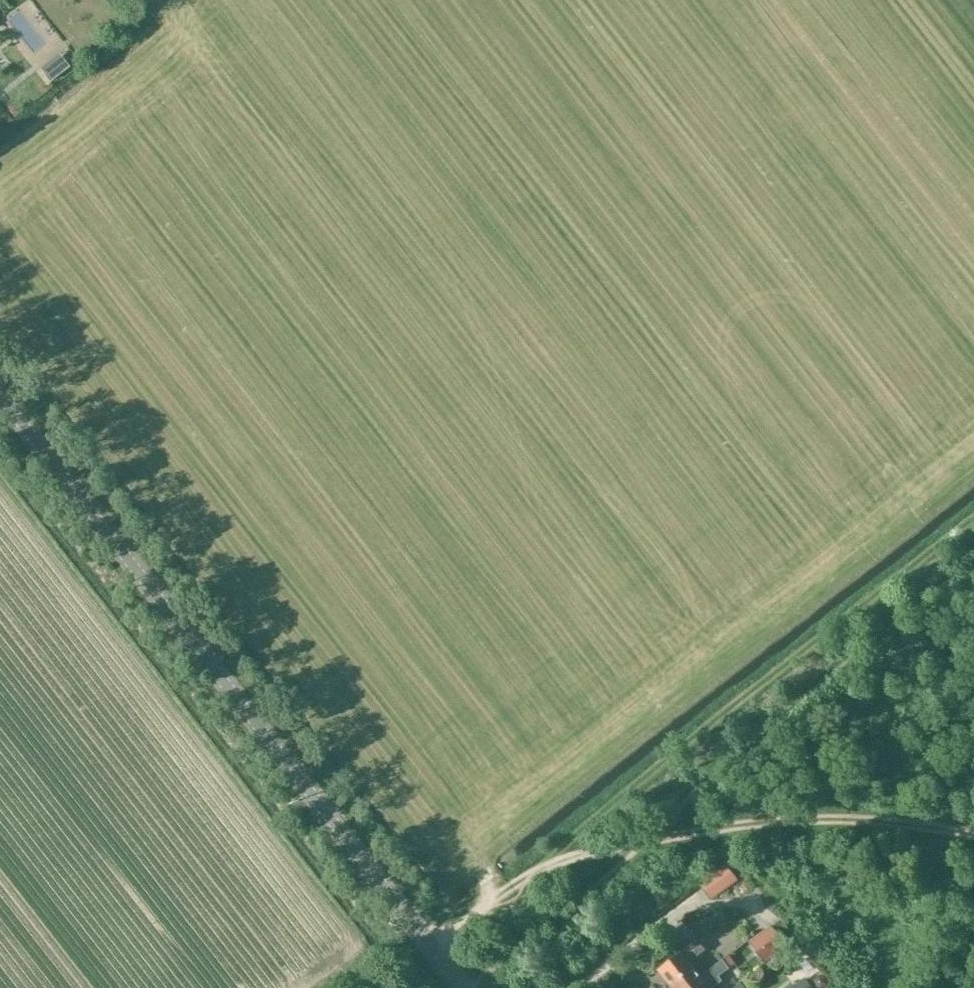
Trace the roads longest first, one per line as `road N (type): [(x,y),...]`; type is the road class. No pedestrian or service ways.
road 1 (tertiary): [(462,987),(0,396)]
road 2 (track): [(431,948),(541,871),(691,832),(791,820),(973,834)]
road 3 (track): [(973,520),(556,848),(541,871)]

